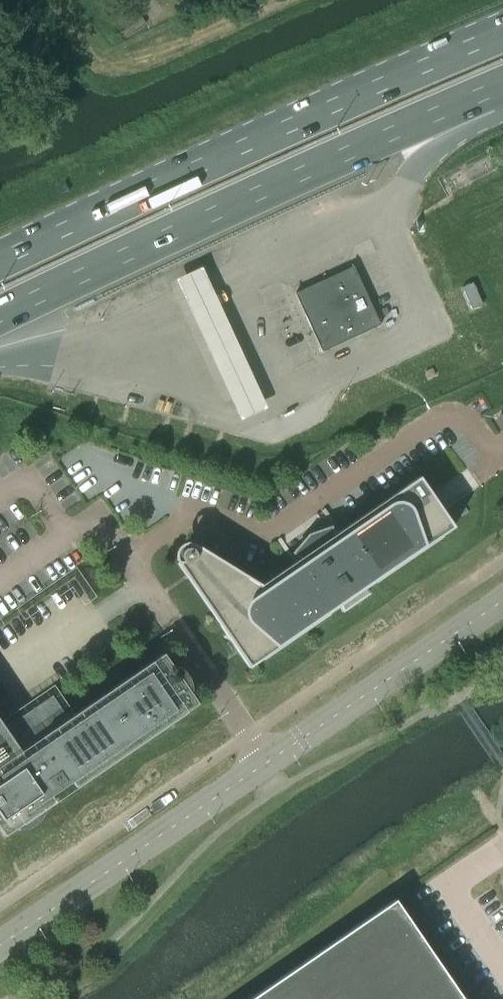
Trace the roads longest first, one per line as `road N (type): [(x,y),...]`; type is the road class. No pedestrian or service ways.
road 1 (unclassified): [(0,948),(502,602)]
road 2 (trunk): [(502,40),(0,265)]
road 3 (trunk): [(0,316),(486,93)]

